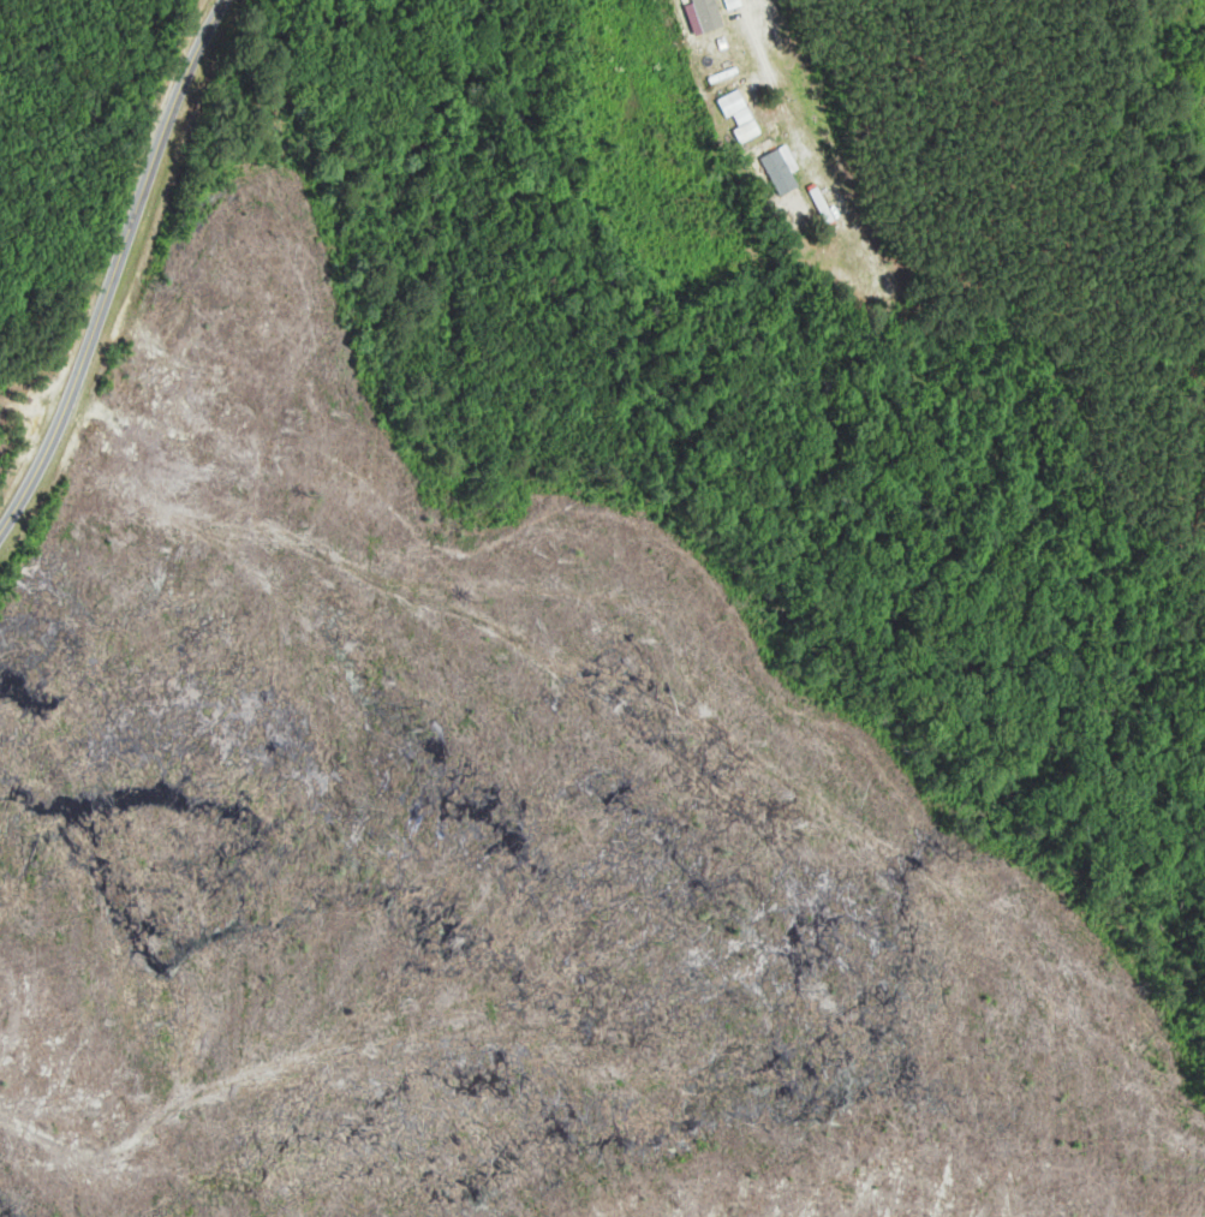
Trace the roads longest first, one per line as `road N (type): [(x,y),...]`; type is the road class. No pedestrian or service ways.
road 1 (residential): [(0,532),(56,428),(174,100),(223,0)]
road 2 (residential): [(740,0),(791,117)]

